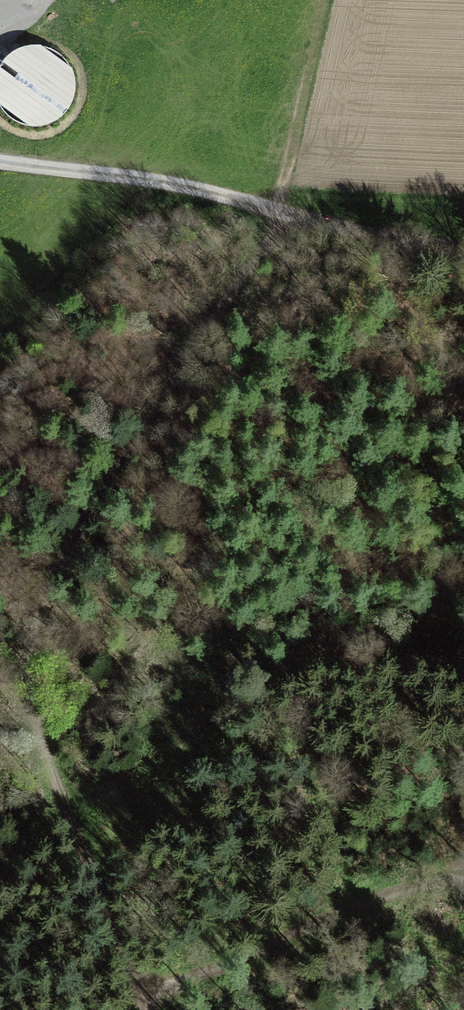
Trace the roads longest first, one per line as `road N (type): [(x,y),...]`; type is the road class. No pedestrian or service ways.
road 1 (track): [(143,995),(41,741),(26,663),(45,592),(278,216),(310,72),(227,0)]
road 2 (track): [(463,252),(356,240),(148,183),(0,163)]
road 3 (track): [(463,881),(350,907),(143,995),(144,1009)]
road 4 (track): [(0,342),(148,183)]

